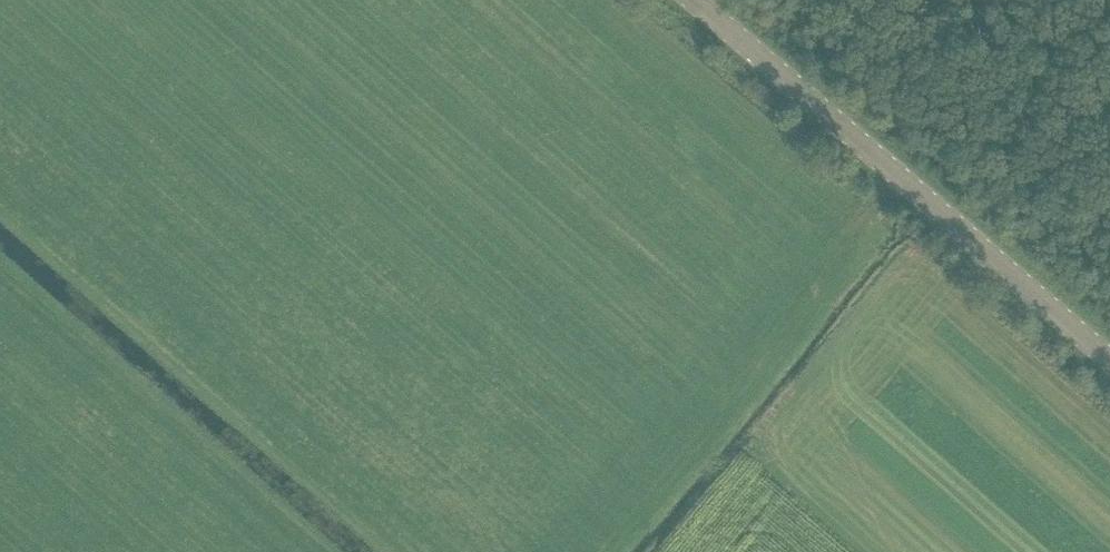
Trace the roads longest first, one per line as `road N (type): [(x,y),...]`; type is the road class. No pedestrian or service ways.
road 1 (tertiary): [(1109,391),(662,0)]

